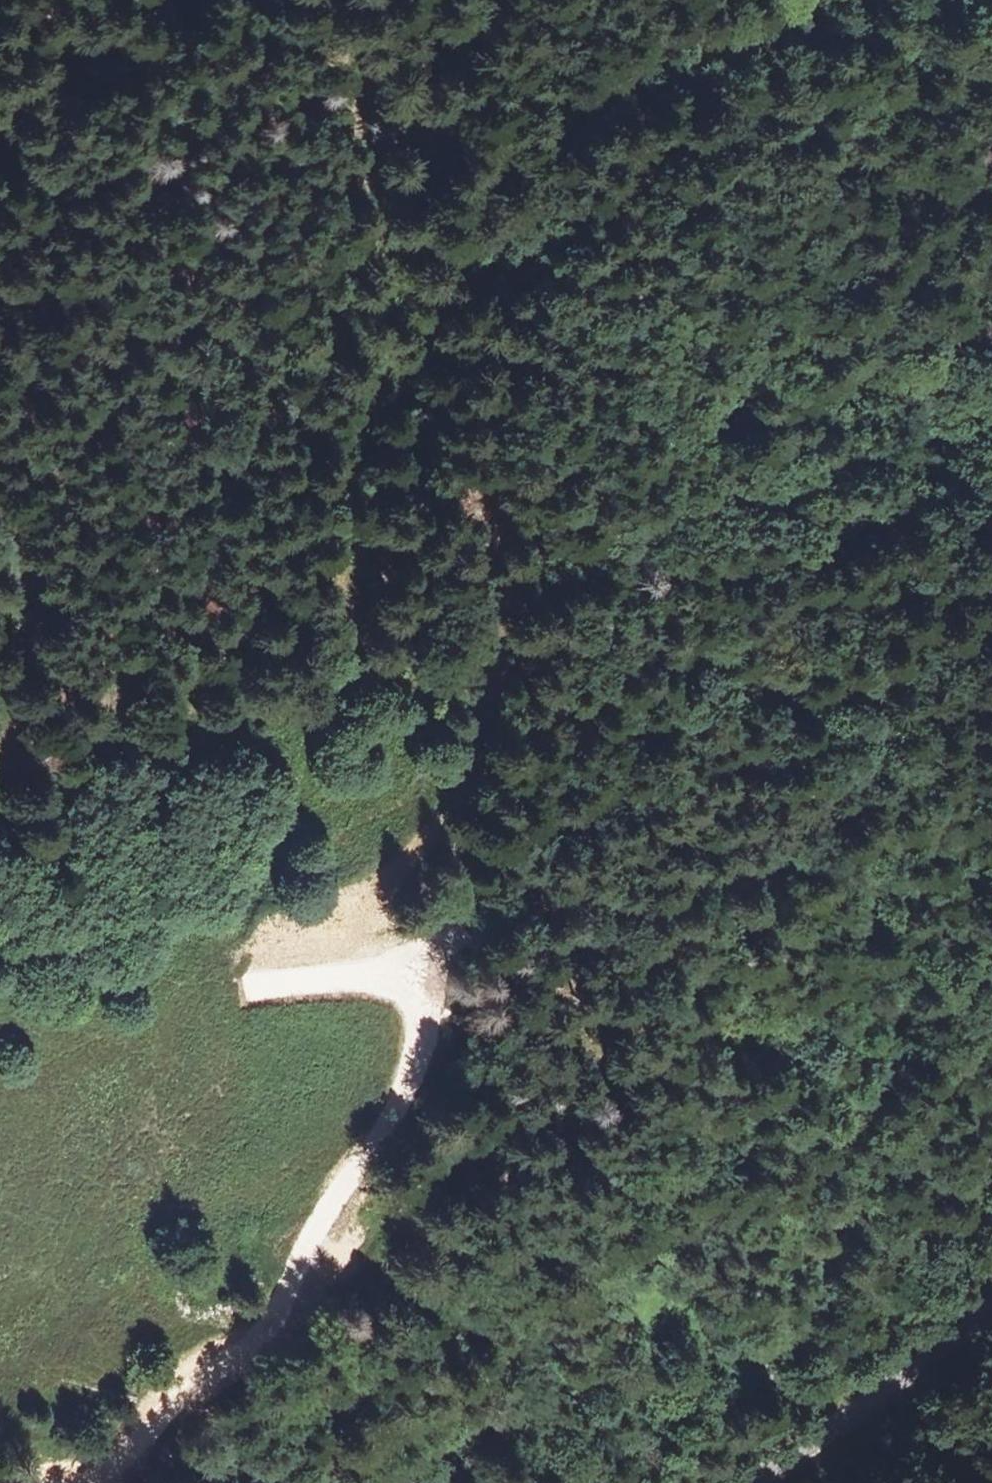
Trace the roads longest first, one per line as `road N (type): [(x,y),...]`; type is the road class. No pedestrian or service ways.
road 1 (track): [(37,1482),(93,1462),(270,1318),(323,1216),(395,1113),(422,1042),(420,1014),(397,985),(370,976),(253,987),(346,682),(380,314),(363,146),(328,53),(274,0)]
road 2 (tertiary): [(991,1271),(902,1322),(688,1482)]

